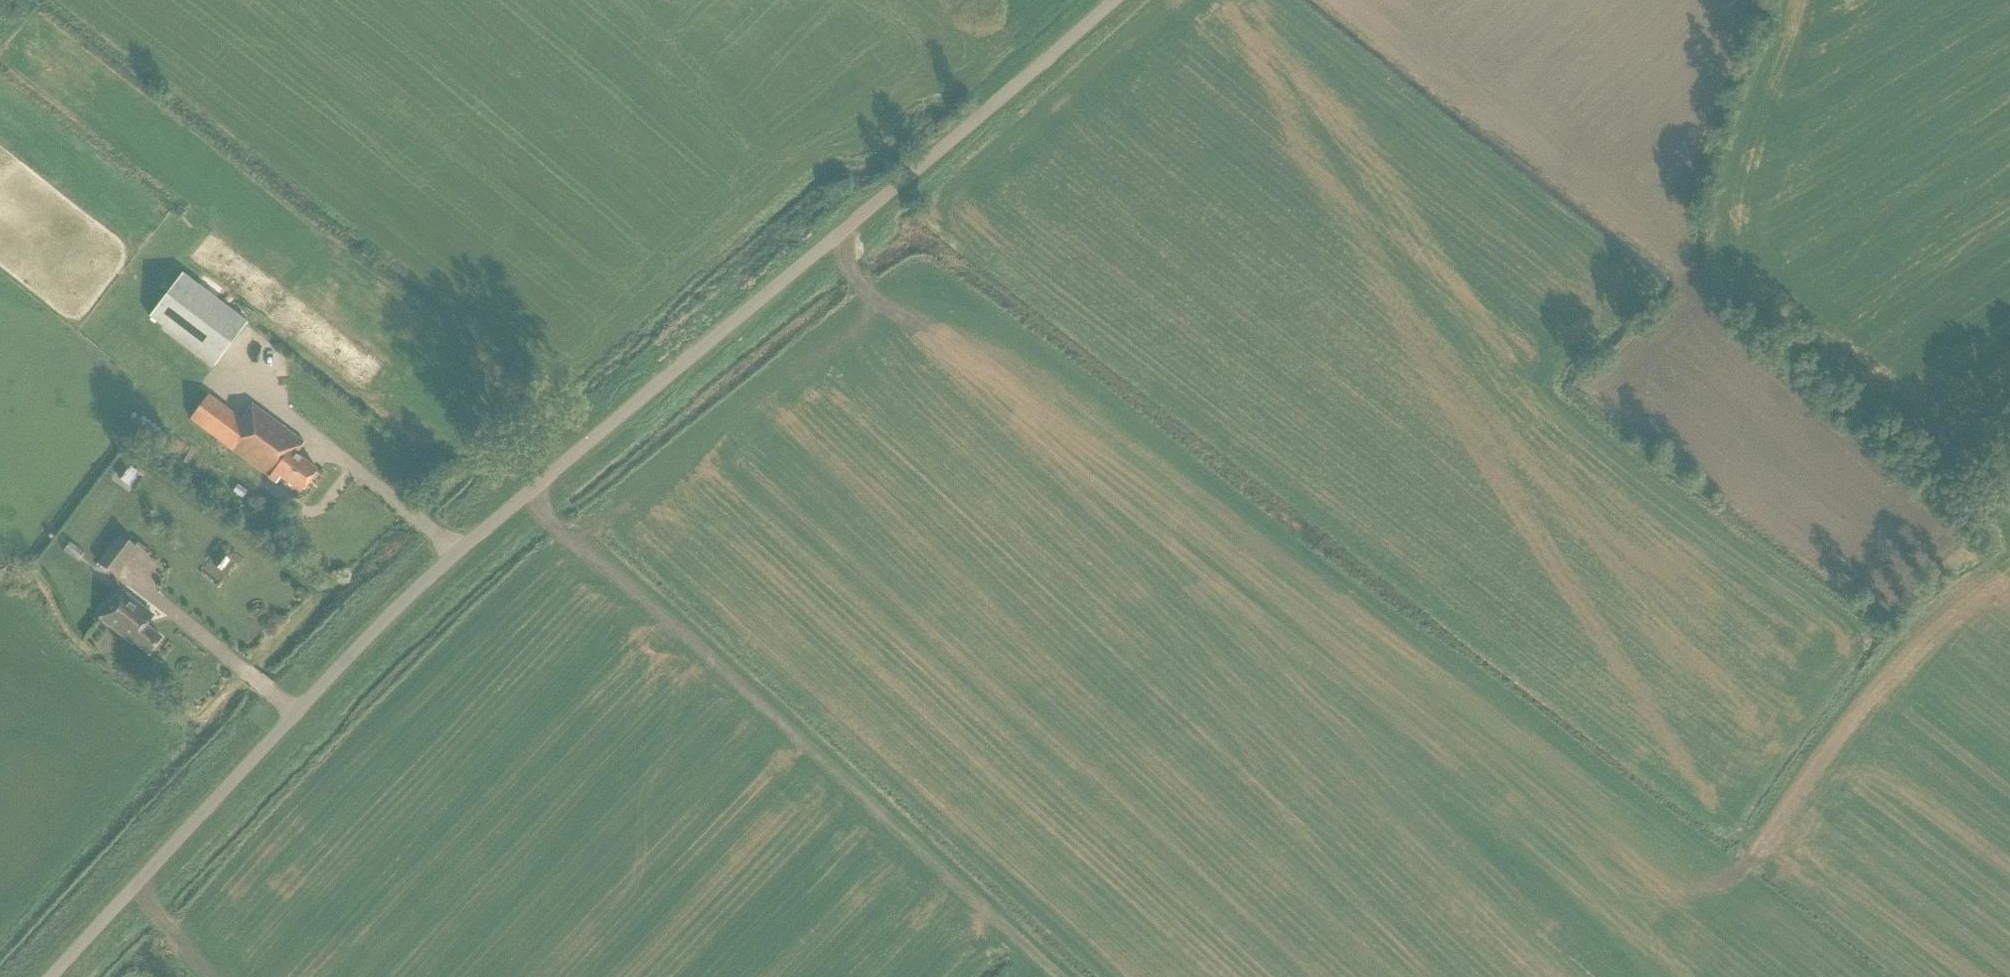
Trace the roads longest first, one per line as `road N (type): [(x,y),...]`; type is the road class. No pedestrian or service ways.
road 1 (unclassified): [(54,976),(297,713),(456,555),(1119,0)]

